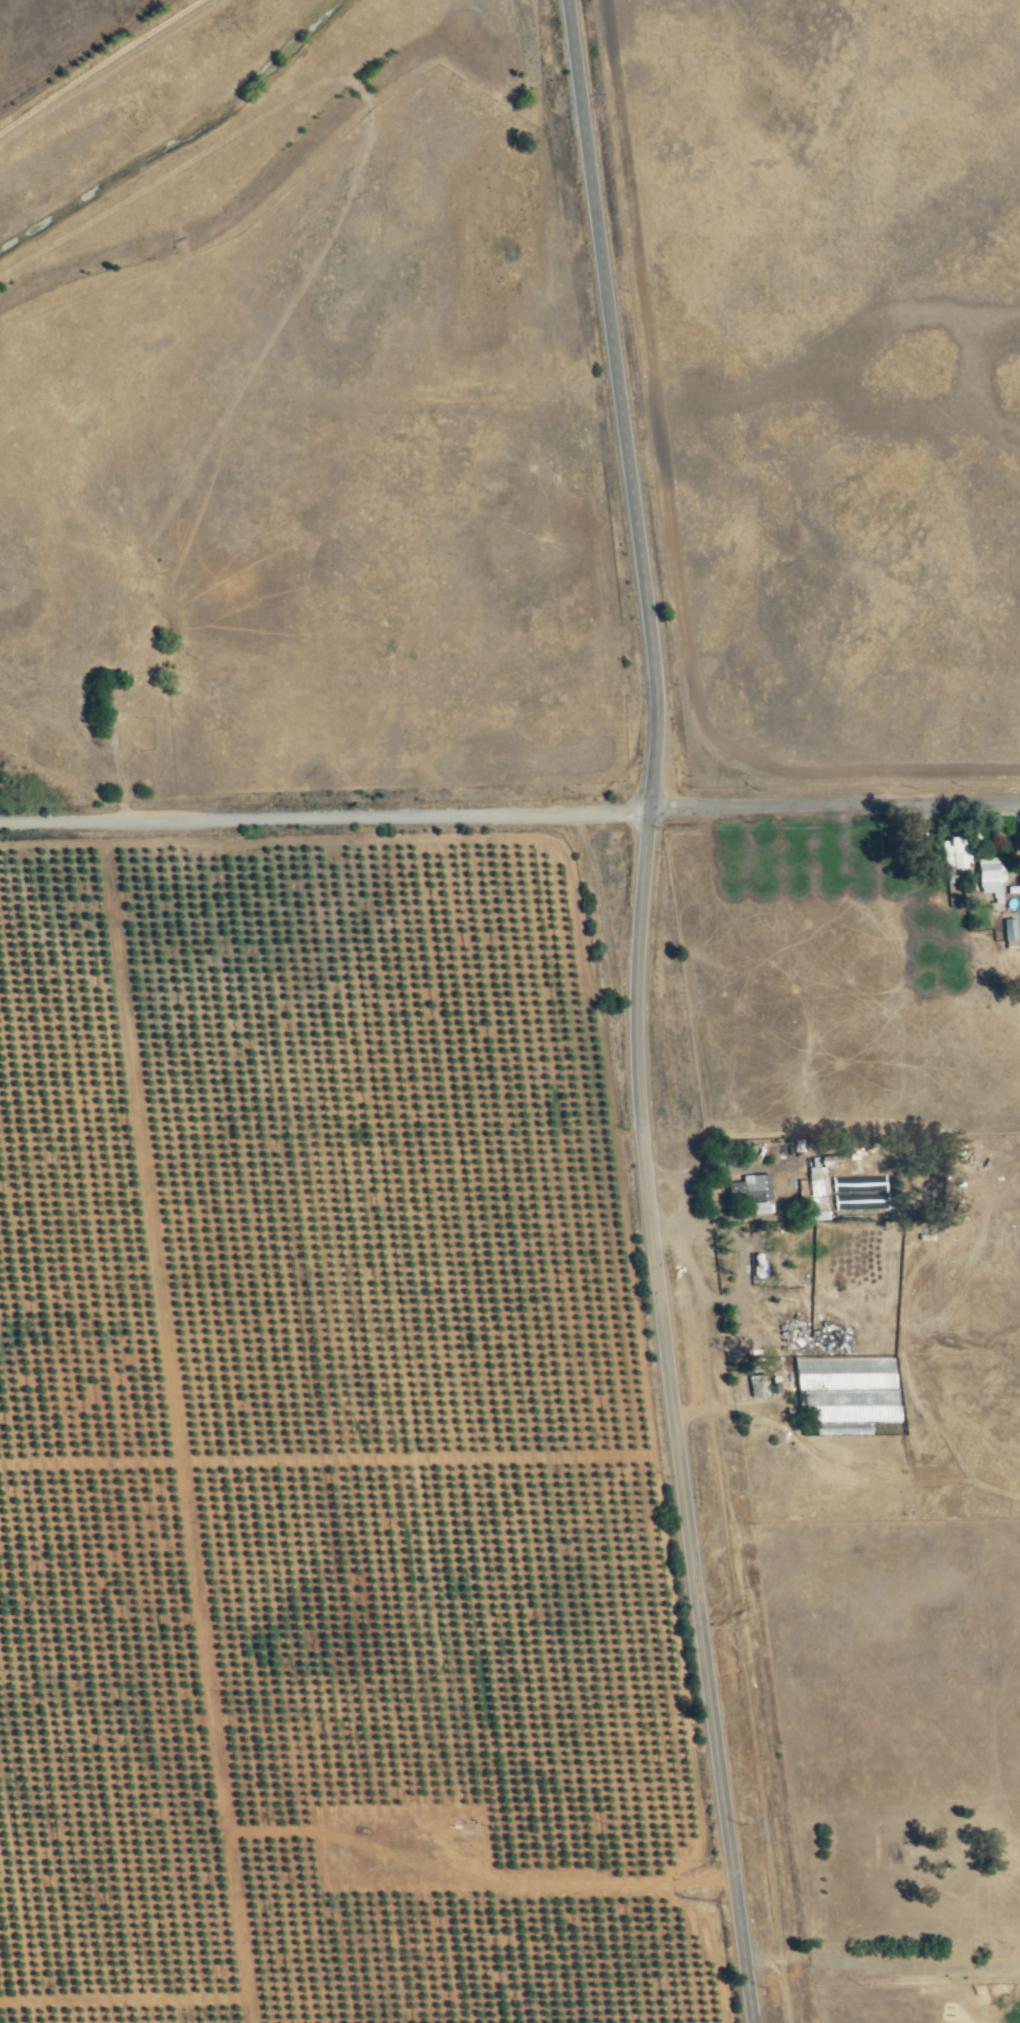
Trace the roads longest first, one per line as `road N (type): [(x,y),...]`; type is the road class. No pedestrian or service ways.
road 1 (tertiary): [(751,2022),(637,1099),(637,936),(654,687),(566,0)]
road 2 (residential): [(648,812),(0,825)]
road 3 (residential): [(1019,800),(648,812)]

